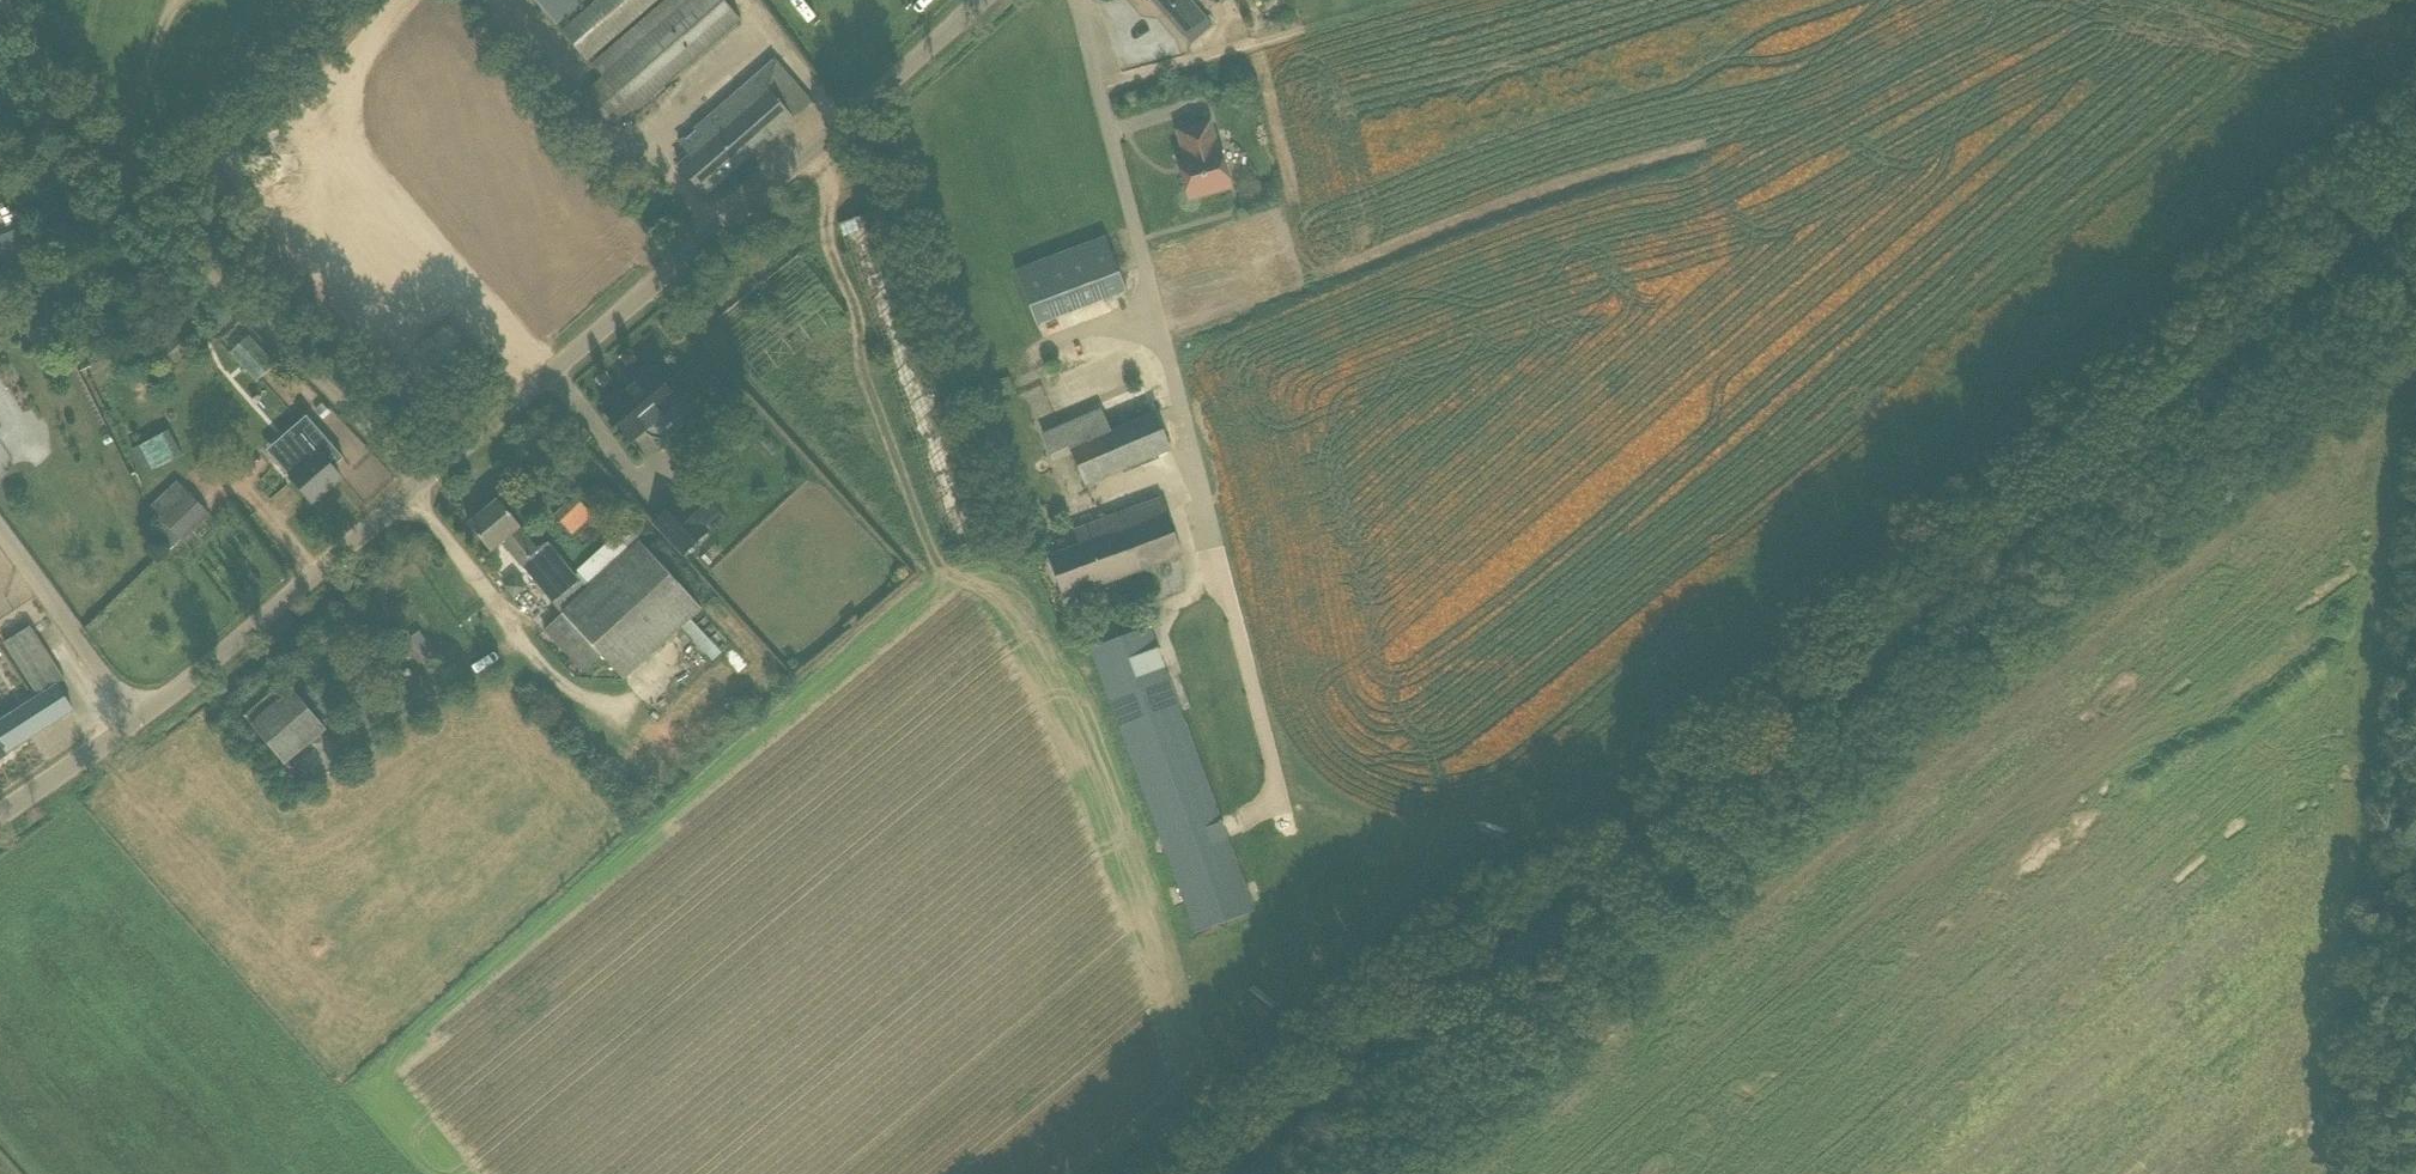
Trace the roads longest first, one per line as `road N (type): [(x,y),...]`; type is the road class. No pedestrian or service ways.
road 1 (unclassified): [(0,816),(207,669),(986,0)]
road 2 (track): [(1654,945),(1576,877),(1284,808),(1219,550)]
road 3 (unclassified): [(1219,550),(1076,0)]

